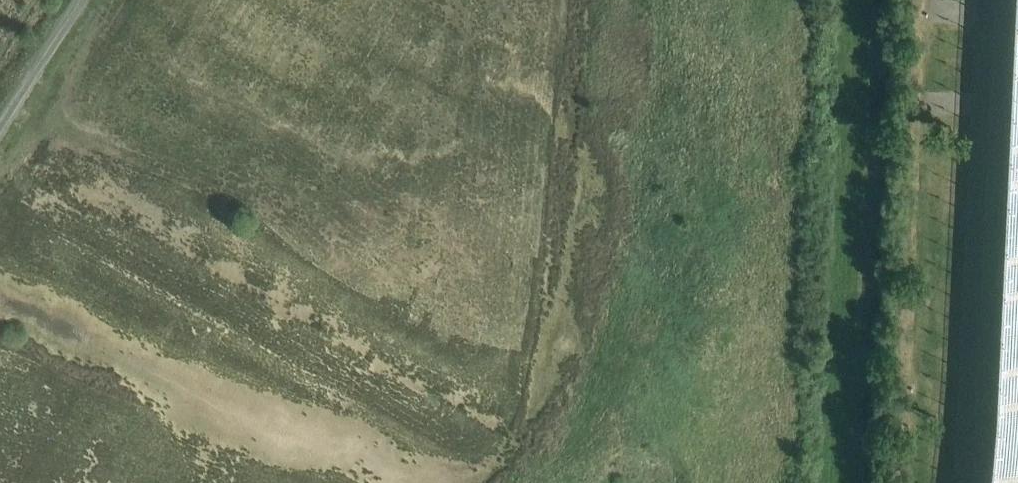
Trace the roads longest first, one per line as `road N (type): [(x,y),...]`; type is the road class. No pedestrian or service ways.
road 1 (track): [(0,128),(82,0)]

